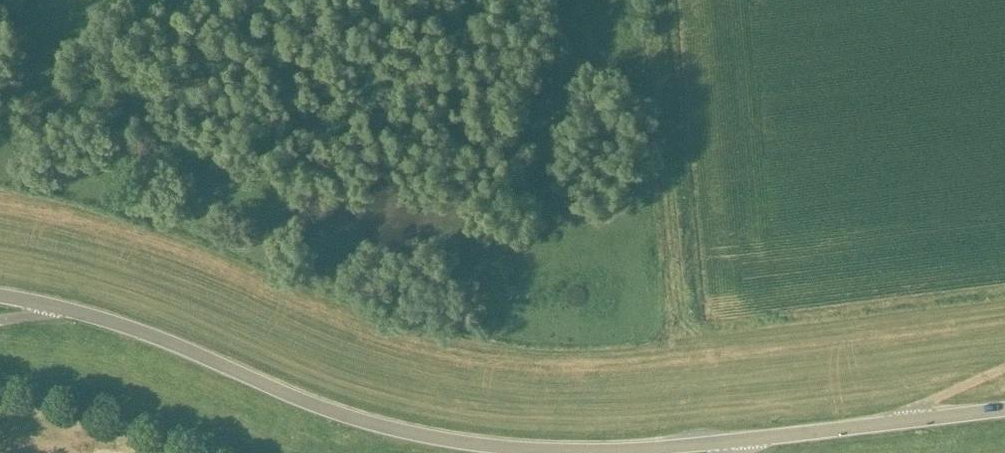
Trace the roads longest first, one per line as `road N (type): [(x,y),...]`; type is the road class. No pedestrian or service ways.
road 1 (track): [(0,202),(136,232),(334,310),(484,354),(602,356),(1004,314)]
road 2 (tertiary): [(747,440),(635,449),(470,442),(337,410),(160,334),(72,309)]
road 3 (tertiary): [(747,440),(1004,408)]

